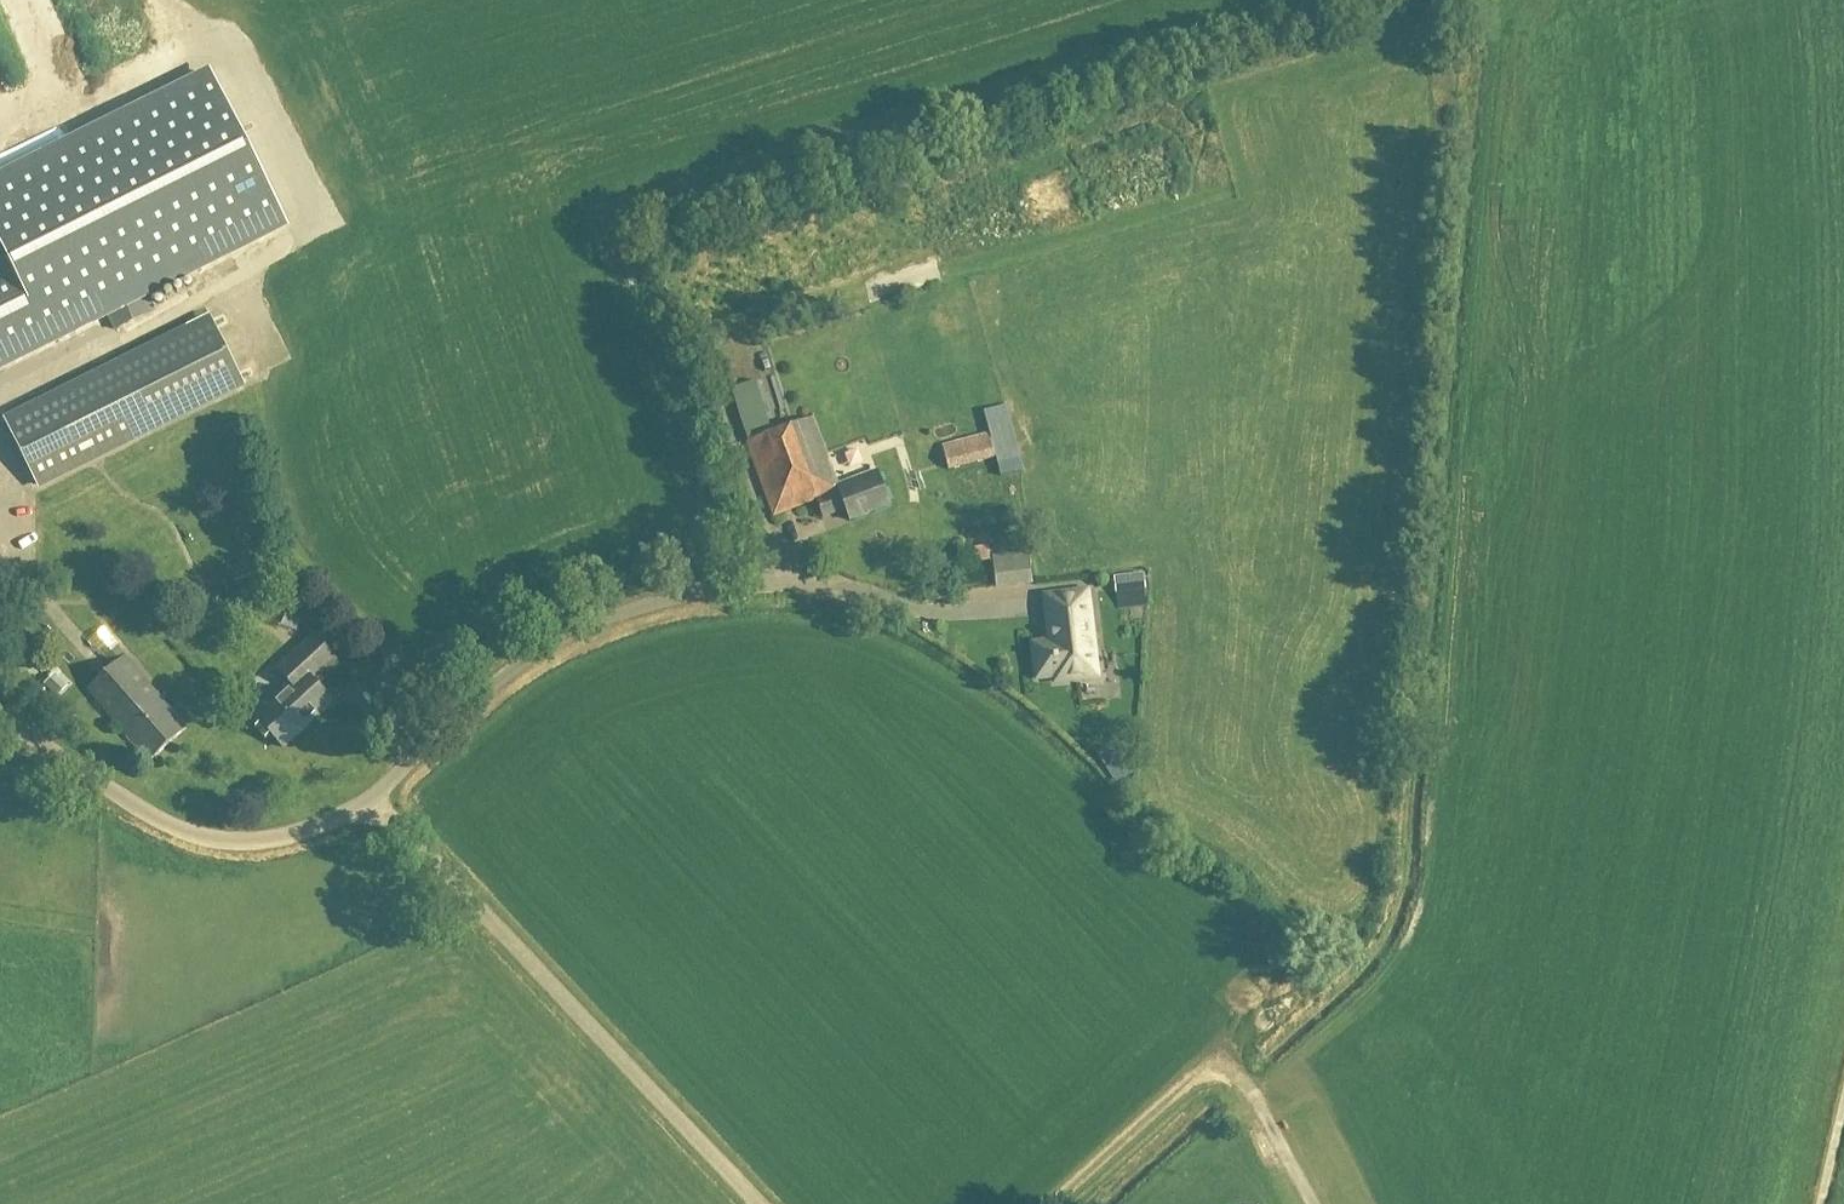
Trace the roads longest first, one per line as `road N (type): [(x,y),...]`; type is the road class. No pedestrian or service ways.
road 1 (track): [(1311,1013),(1376,943),(1389,910),(1471,0)]
road 2 (unclassified): [(756,1203),(370,799)]
road 3 (unclassified): [(370,799),(549,650),(617,618),(755,584),(801,582)]
road 4 (unclassified): [(0,721),(193,840),(262,842),(325,826),(370,799)]

